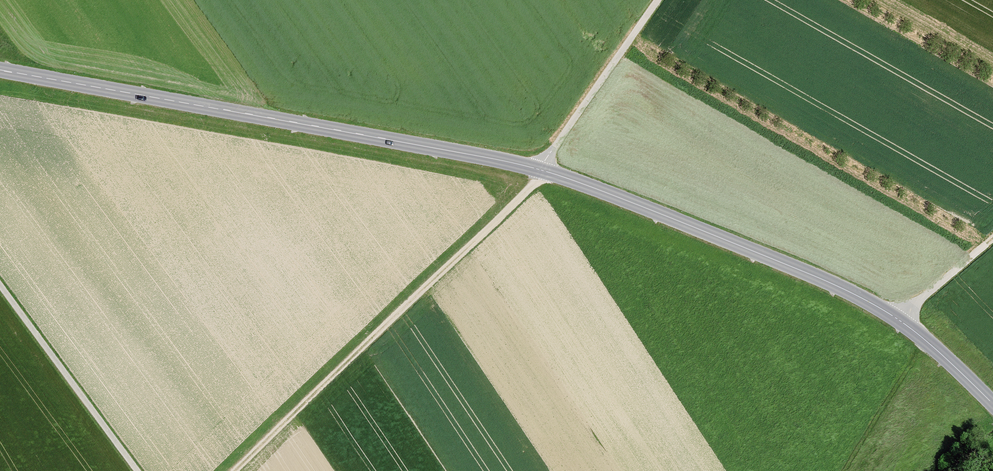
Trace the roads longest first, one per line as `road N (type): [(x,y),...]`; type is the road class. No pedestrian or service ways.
road 1 (tertiary): [(992,403),(897,319),(858,296),(574,180),(0,70)]
road 2 (track): [(234,470),(503,214),(539,170)]
road 3 (track): [(135,470),(0,286)]
road 4 (track): [(658,0),(539,170)]
road 5 (track): [(992,239),(897,319)]

